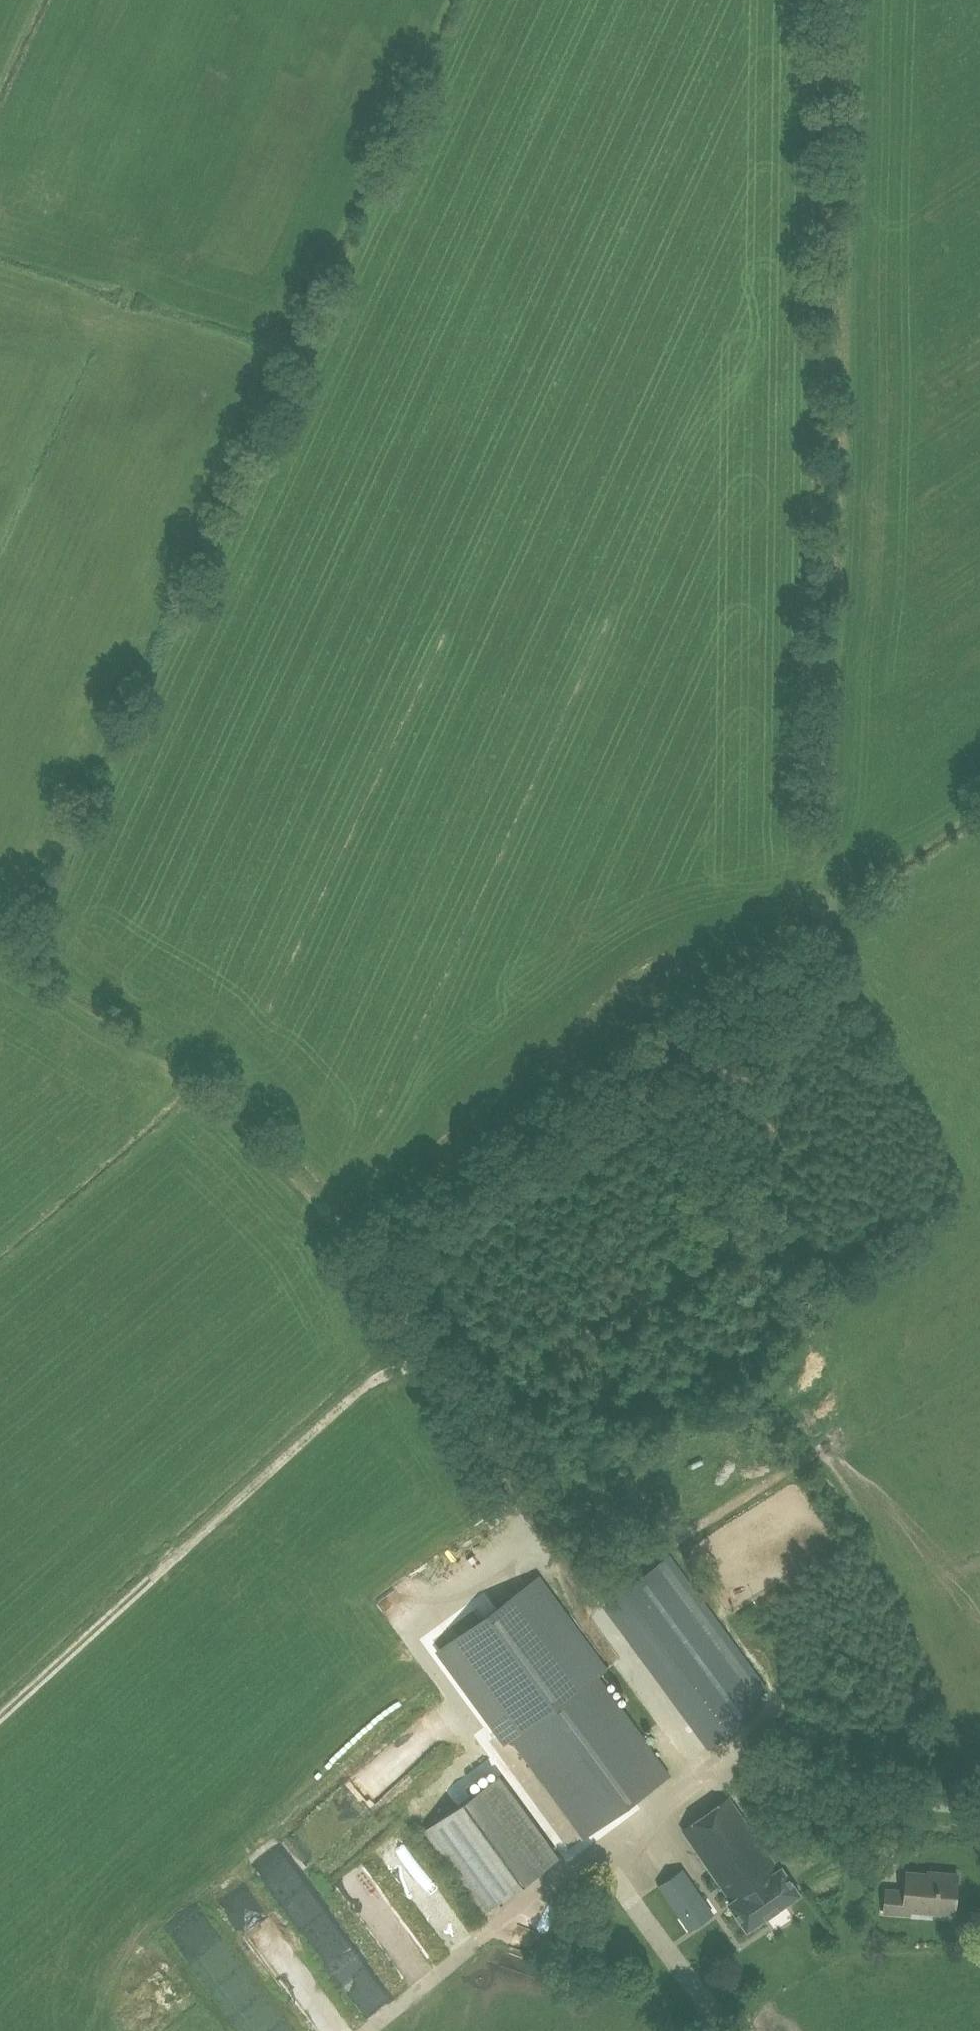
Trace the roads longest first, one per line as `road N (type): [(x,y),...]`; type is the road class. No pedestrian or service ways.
road 1 (track): [(219,1103),(324,1209),(512,1500),(717,1776)]
road 2 (track): [(0,1719),(415,1349)]
road 3 (unclassified): [(750,1781),(979,1808)]

